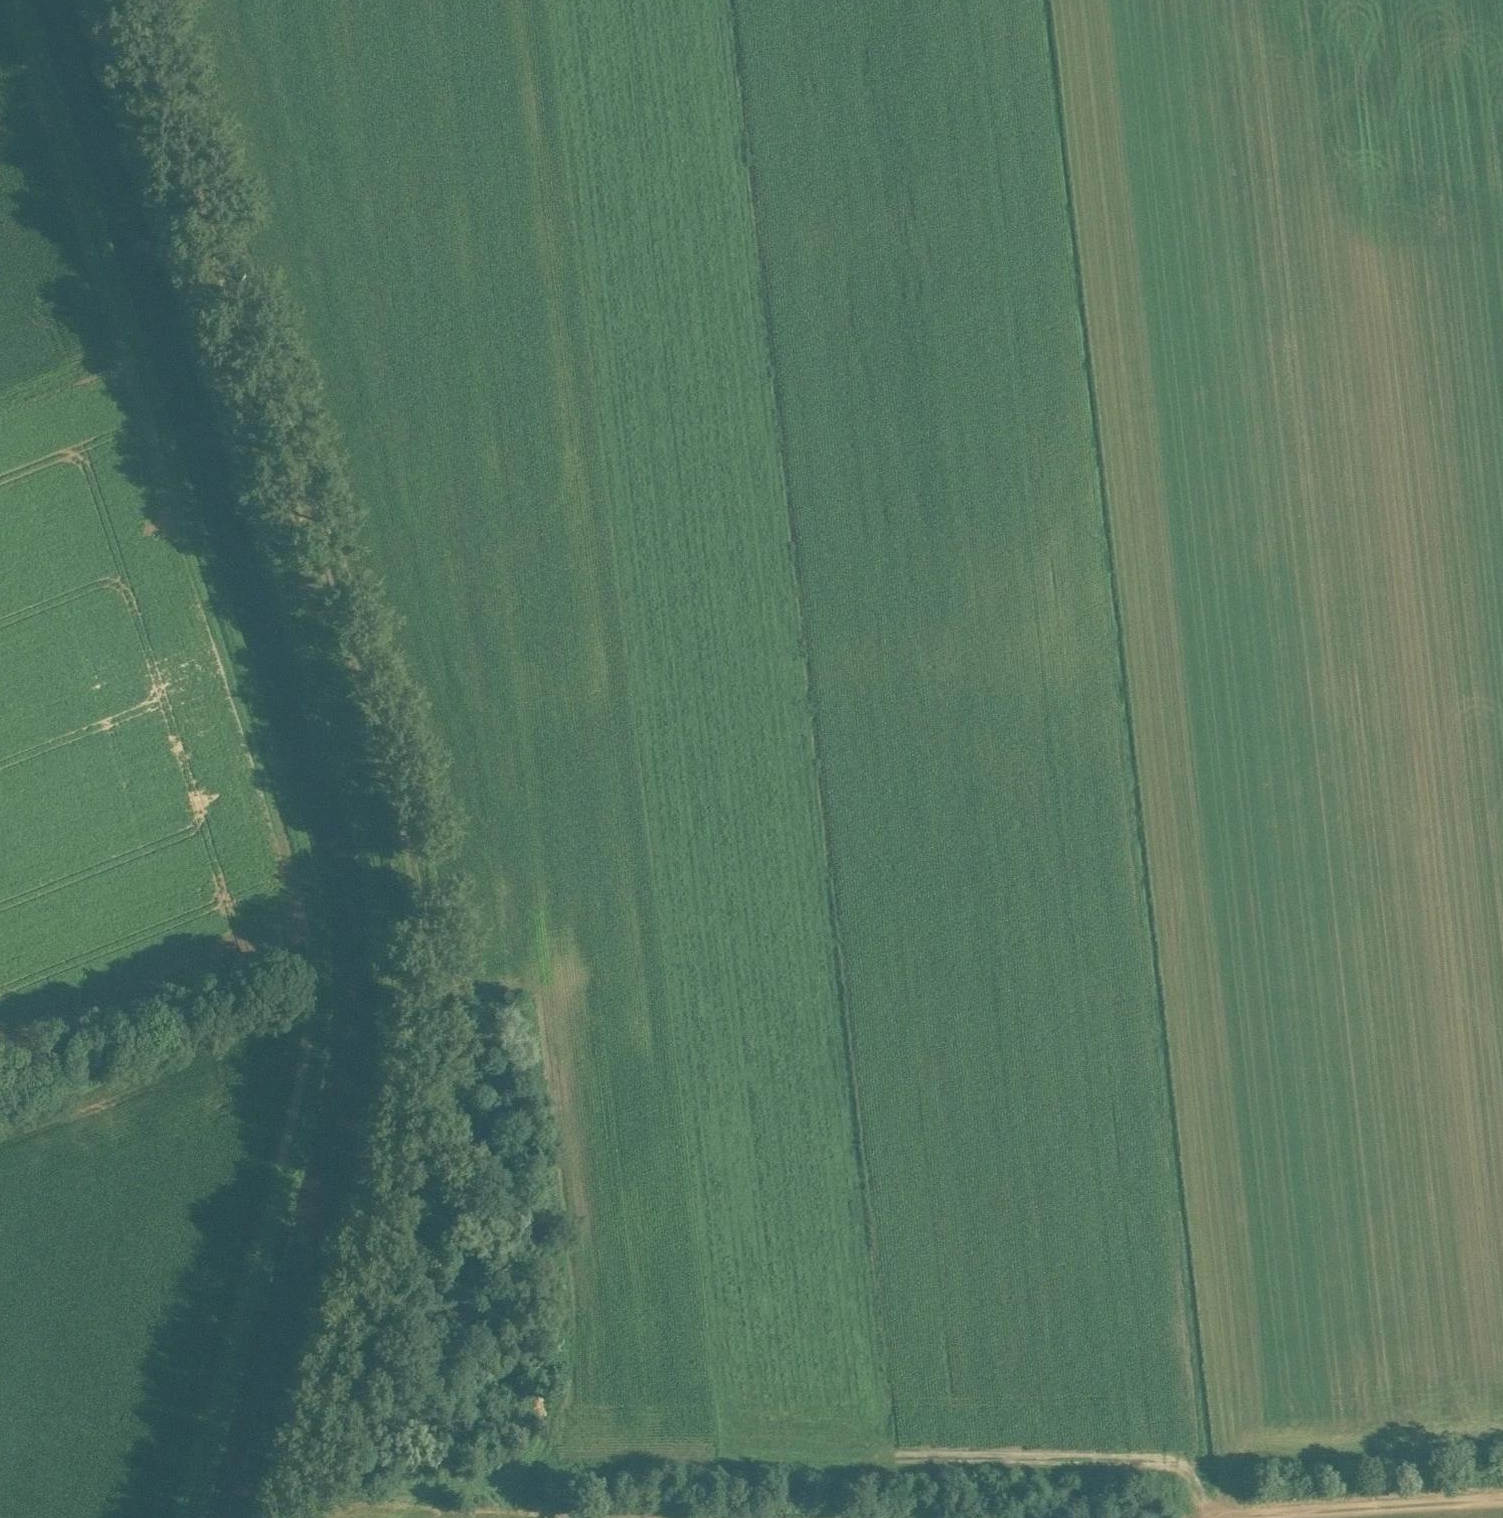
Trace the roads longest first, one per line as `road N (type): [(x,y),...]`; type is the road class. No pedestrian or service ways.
road 1 (track): [(305,1517),(435,1051),(430,919),(408,830),(134,0)]
road 2 (track): [(1234,1517),(1226,1507),(1227,1415),(1071,0)]
road 3 (track): [(1502,1506),(1293,1517)]

